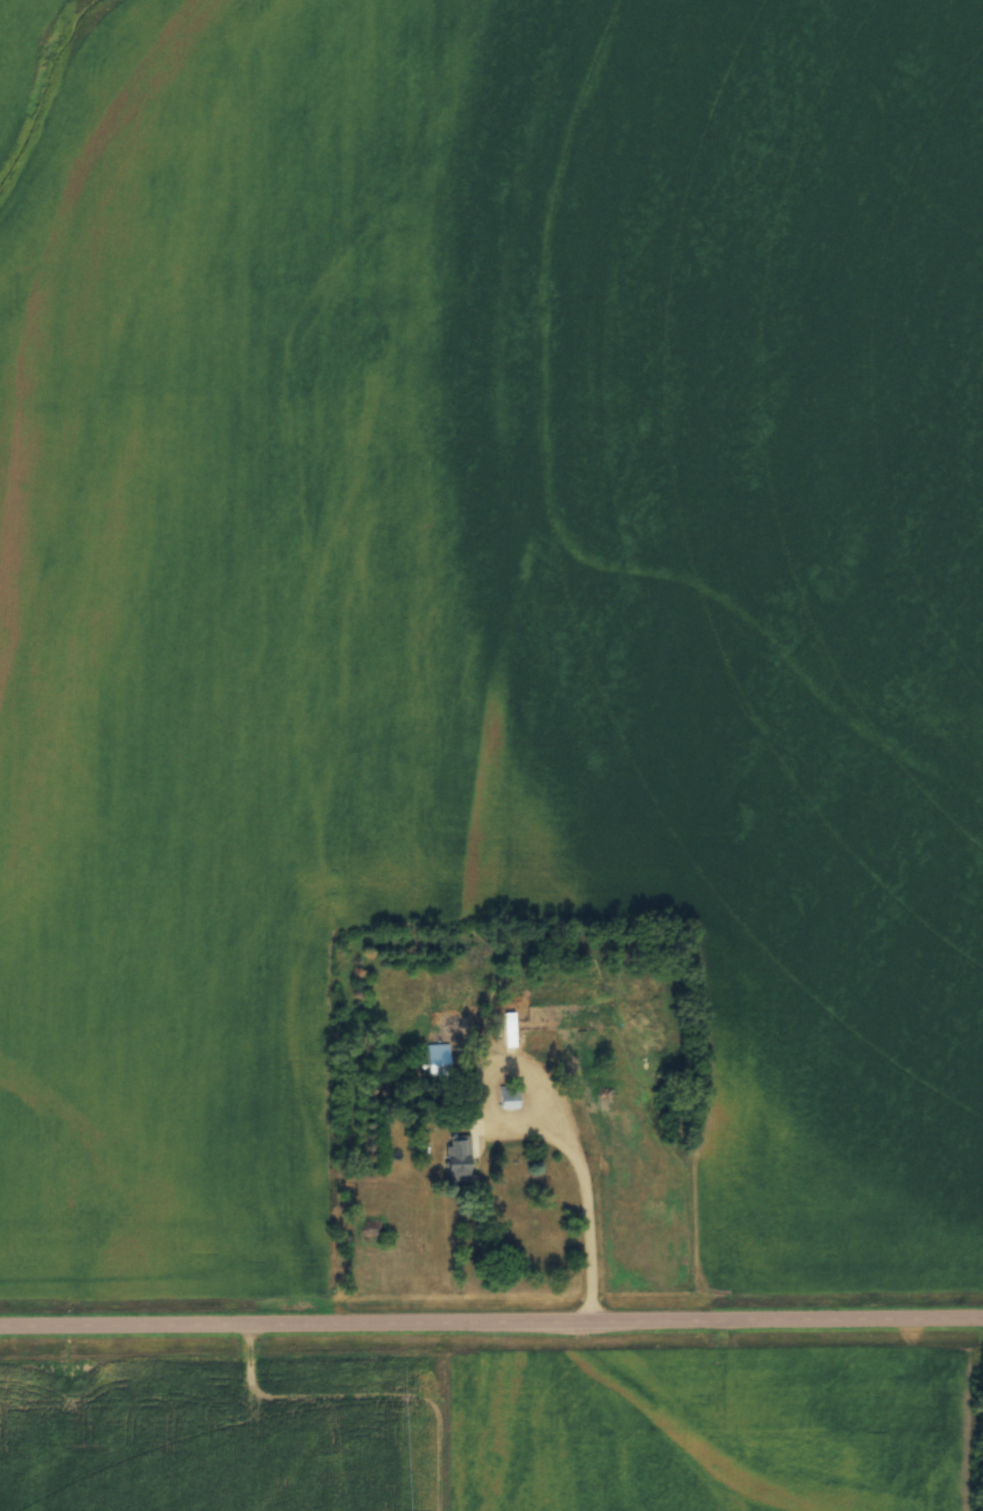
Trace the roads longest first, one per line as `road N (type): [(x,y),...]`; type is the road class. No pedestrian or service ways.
road 1 (tertiary): [(982,1322),(0,1329)]

